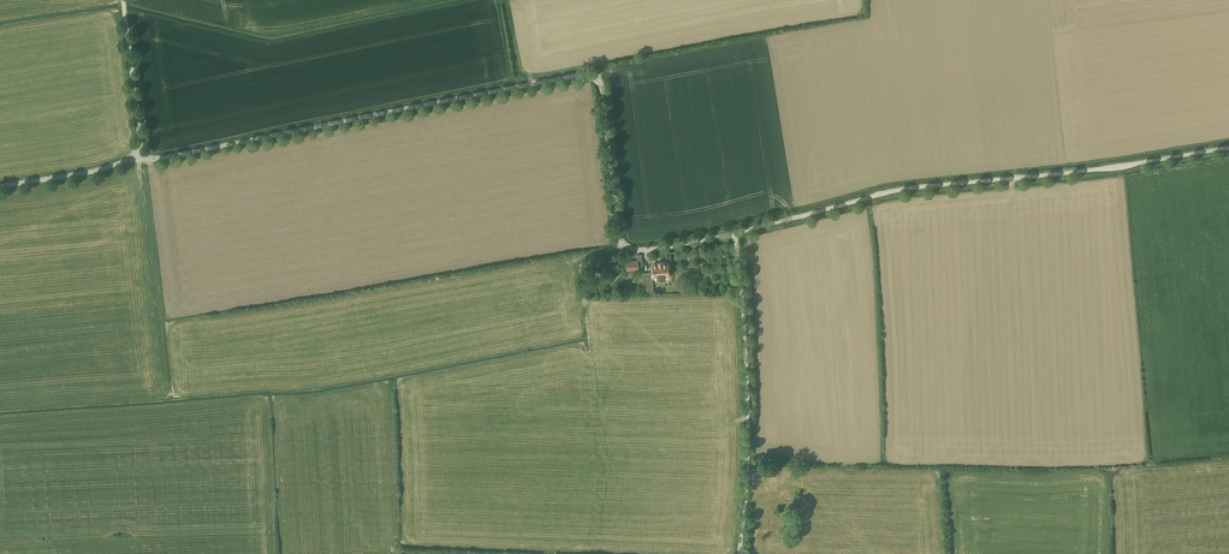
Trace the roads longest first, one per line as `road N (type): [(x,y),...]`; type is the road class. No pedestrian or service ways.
road 1 (unclassified): [(142,155),(173,155),(585,75),(604,91),(622,241),(652,248),(737,232)]
road 2 (unclassified): [(737,232),(912,188),(1228,148)]
road 3 (unclassified): [(737,232),(749,417),(741,553)]
road 4 (unclassified): [(124,0),(142,155)]
road 5 (unclassified): [(0,185),(142,155)]

